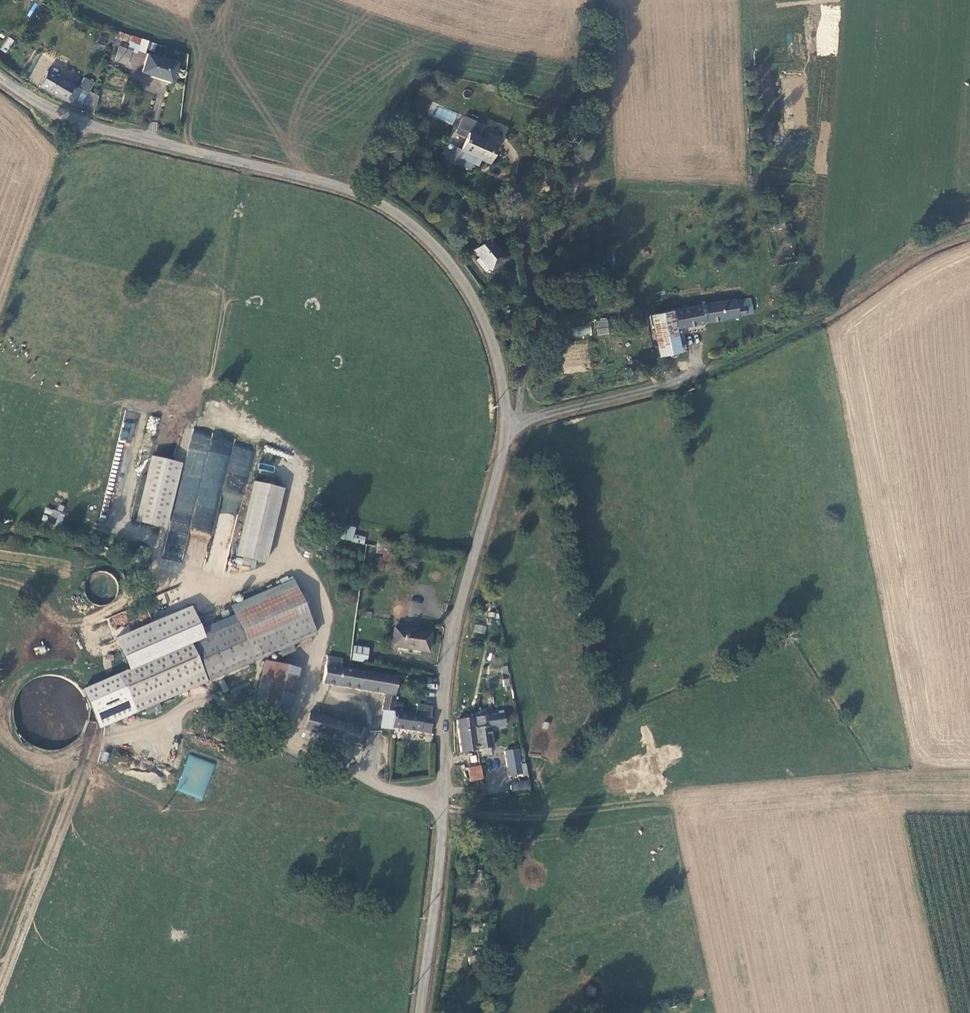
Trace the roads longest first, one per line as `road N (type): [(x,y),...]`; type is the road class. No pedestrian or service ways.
road 1 (unclassified): [(509,425),(476,305),(405,220),(329,182),(64,116),(0,75)]
road 2 (unclassified): [(421,1012),(443,833),(444,692),(509,425)]
road 3 (track): [(969,229),(923,248),(789,332),(699,371)]
road 4 (unclassified): [(509,425),(699,371)]

